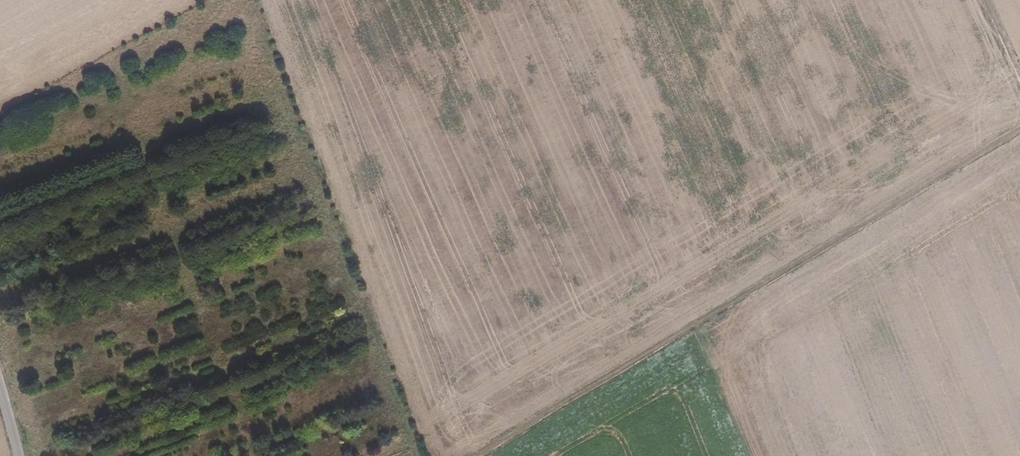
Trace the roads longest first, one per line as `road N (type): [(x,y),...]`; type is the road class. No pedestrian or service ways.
road 1 (track): [(492,455),(1019,129)]

